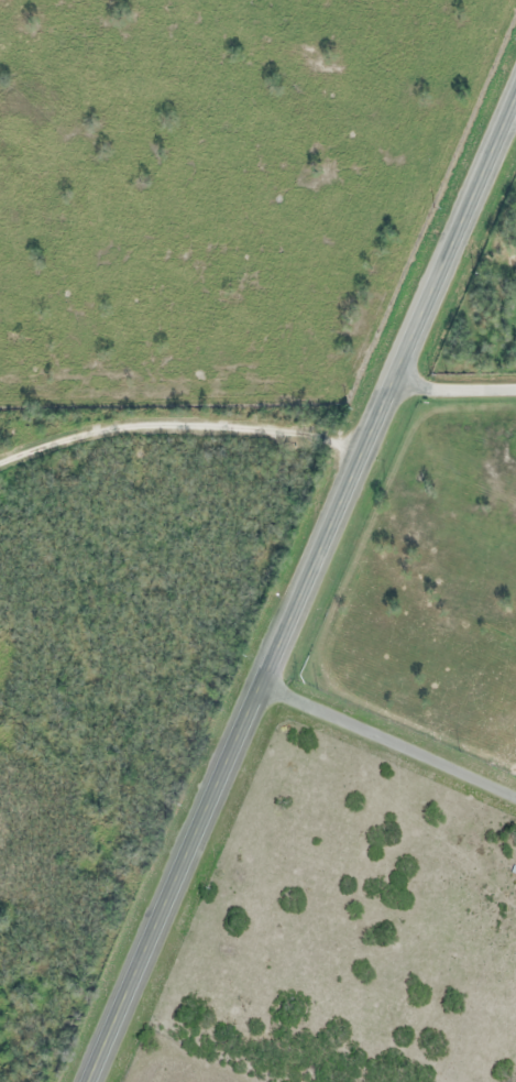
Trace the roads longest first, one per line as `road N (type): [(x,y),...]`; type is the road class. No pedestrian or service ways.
road 1 (primary): [(88,1081),(515,102)]
road 2 (residential): [(264,681),(515,794)]
road 3 (residential): [(393,389),(515,388)]

